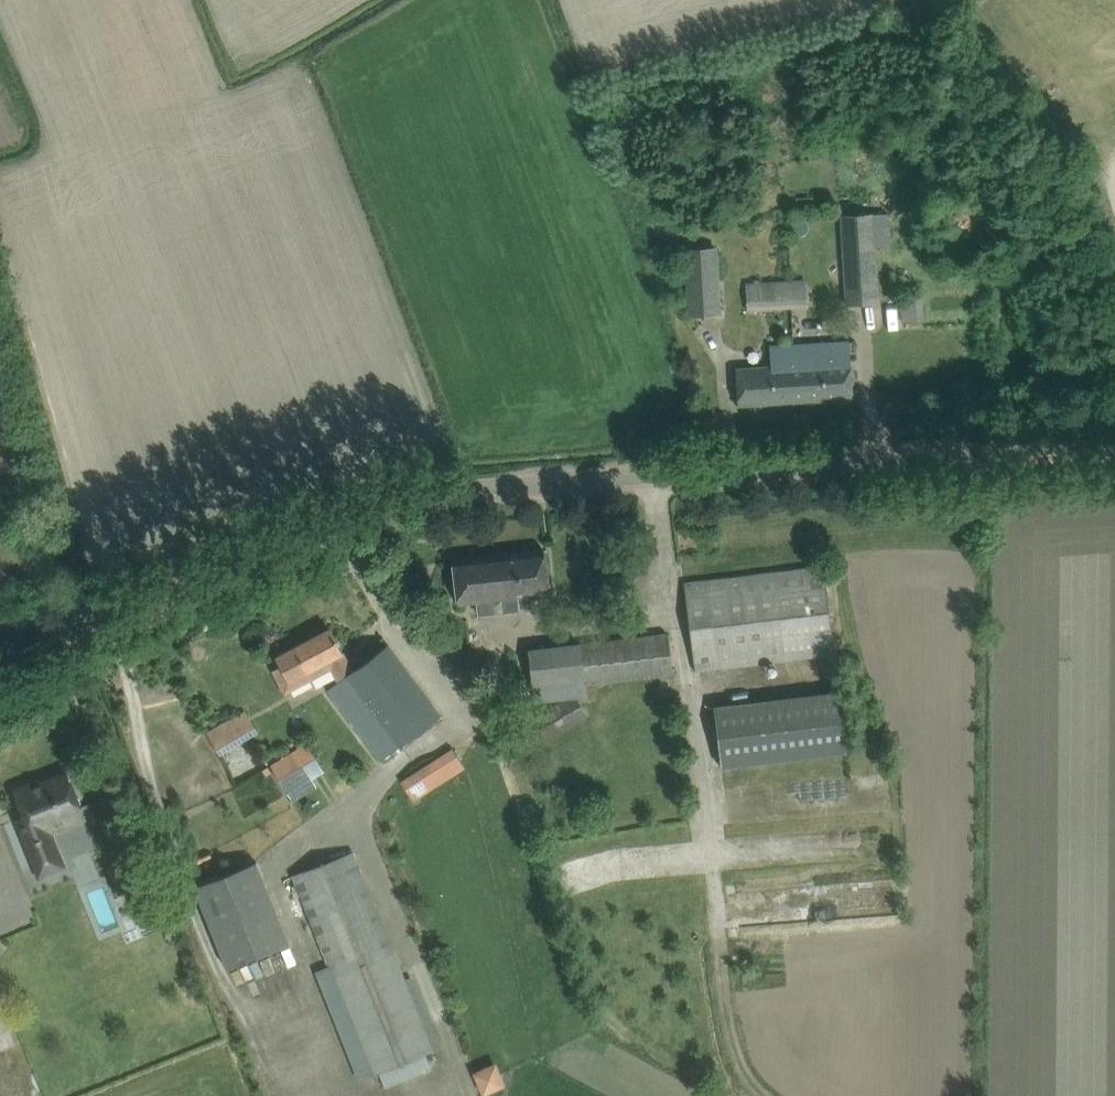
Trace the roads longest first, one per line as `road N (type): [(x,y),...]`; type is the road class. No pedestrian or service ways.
road 1 (unclassified): [(0,658),(386,503),(475,489),(1114,446)]
road 2 (track): [(717,929),(735,1056),(758,1095)]

